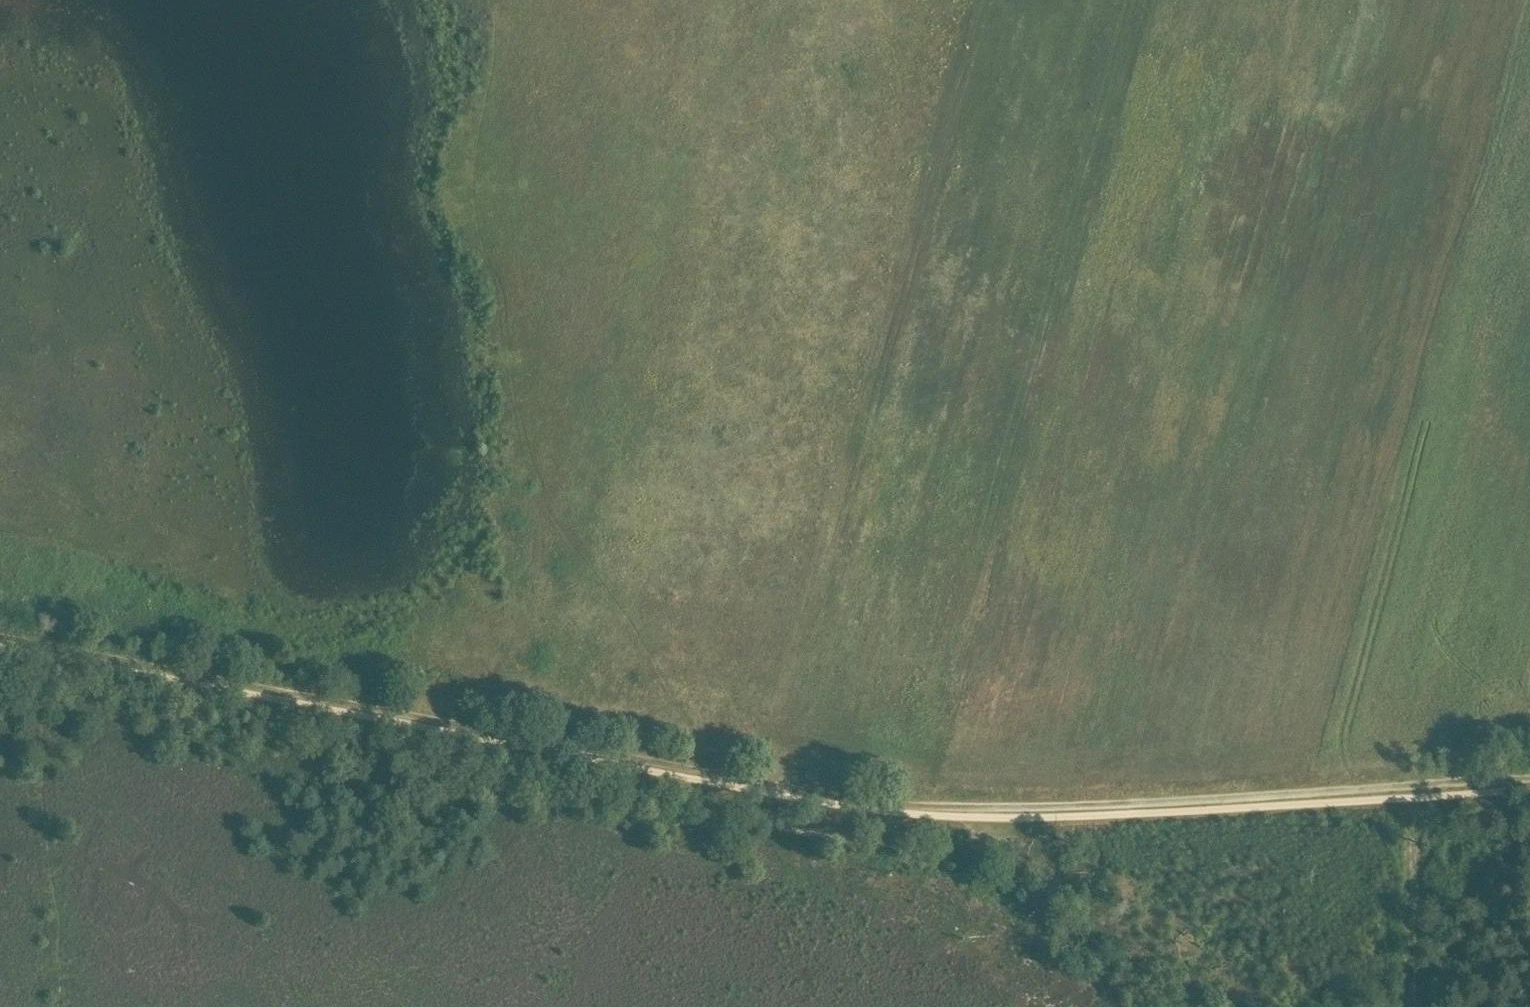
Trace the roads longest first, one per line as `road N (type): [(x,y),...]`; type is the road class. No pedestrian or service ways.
road 1 (track): [(1529,776),(1010,809),(852,799),(0,637)]
road 2 (track): [(1414,1006),(1420,784)]

